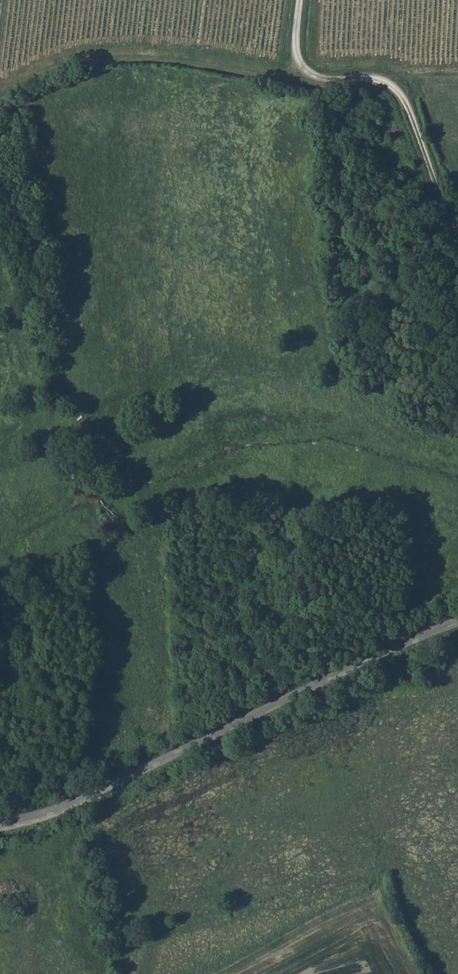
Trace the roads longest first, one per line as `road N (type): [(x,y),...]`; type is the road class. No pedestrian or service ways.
road 1 (unclassified): [(0,825),(190,750),(457,623)]
road 2 (track): [(302,0),(298,64),(307,76),(380,79),(400,92),(457,234)]

